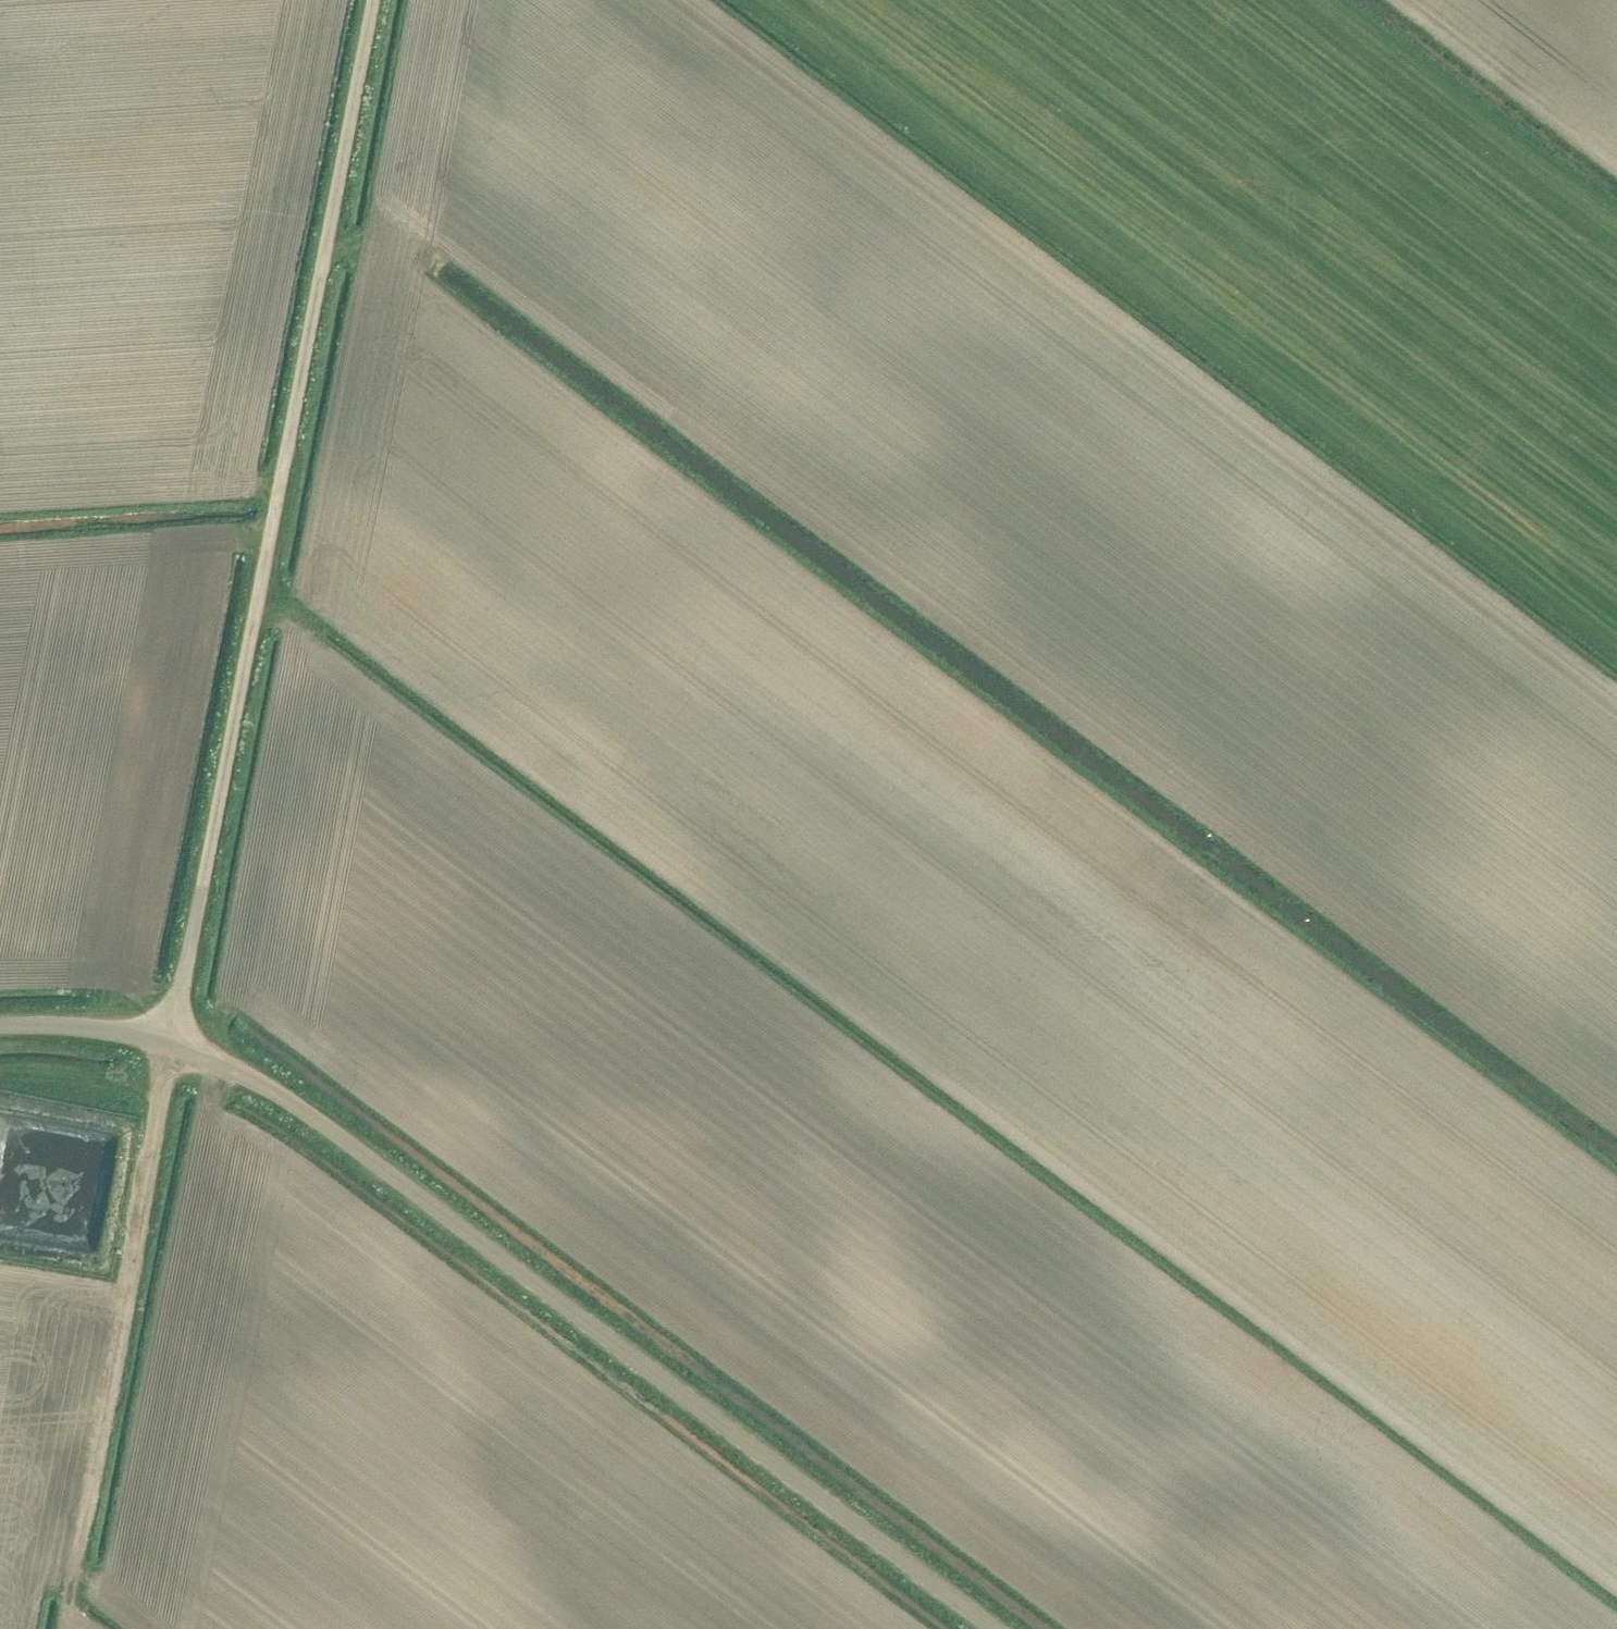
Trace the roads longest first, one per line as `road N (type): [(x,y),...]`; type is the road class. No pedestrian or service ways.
road 1 (unclassified): [(174,1042),(263,524),(368,0)]
road 2 (unclassified): [(993,1628),(272,1089),(174,1042)]
road 3 (track): [(73,1546),(174,1042)]
road 4 (unclassified): [(0,1025),(72,1026),(174,1042)]

